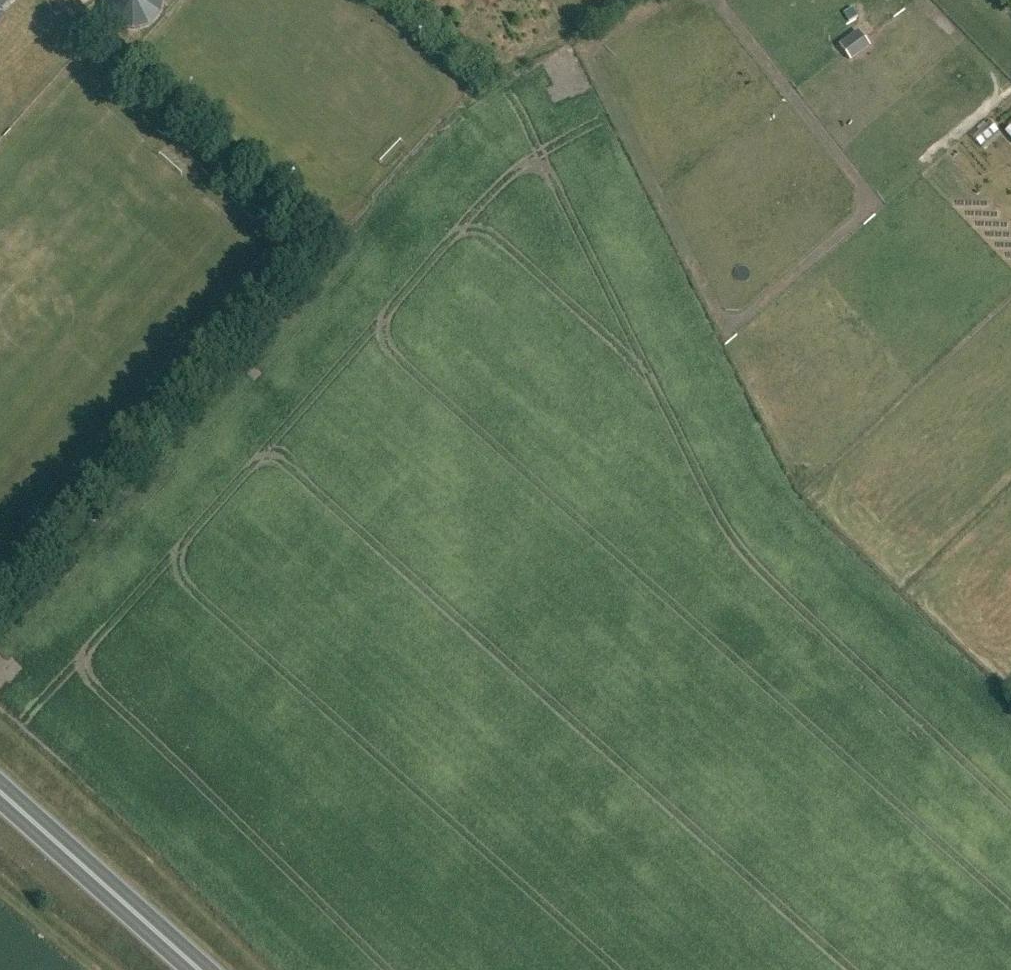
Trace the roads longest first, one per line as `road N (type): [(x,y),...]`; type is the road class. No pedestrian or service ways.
road 1 (trunk): [(203,969),(0,790)]
road 2 (track): [(0,889),(100,969)]

